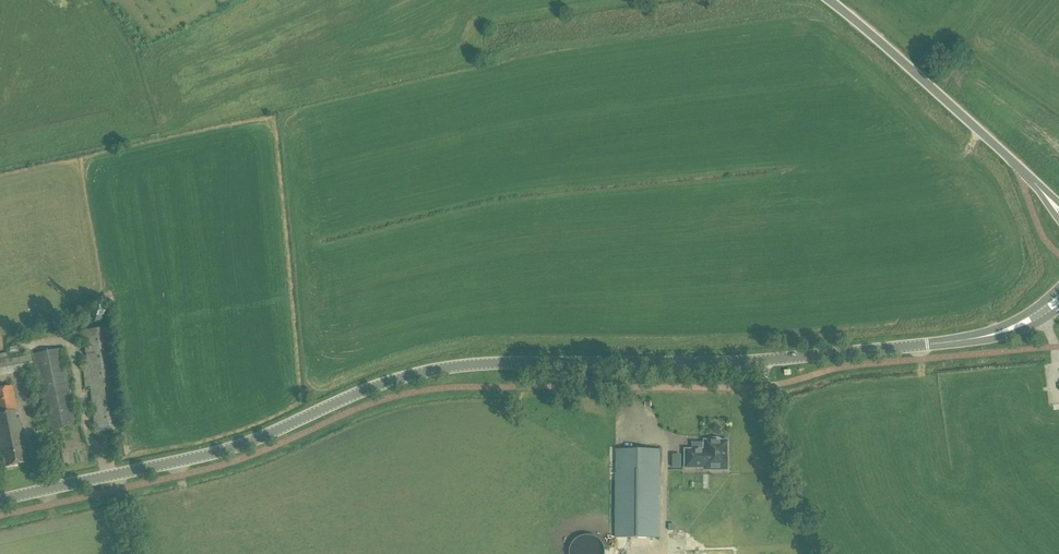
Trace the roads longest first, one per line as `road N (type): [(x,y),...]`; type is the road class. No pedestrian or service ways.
road 1 (tertiary): [(0,501),(219,456),(418,373),(485,363),(765,359),(969,340)]
road 2 (unclassified): [(1035,183),(827,0)]
road 3 (track): [(820,553),(789,487),(765,359)]

